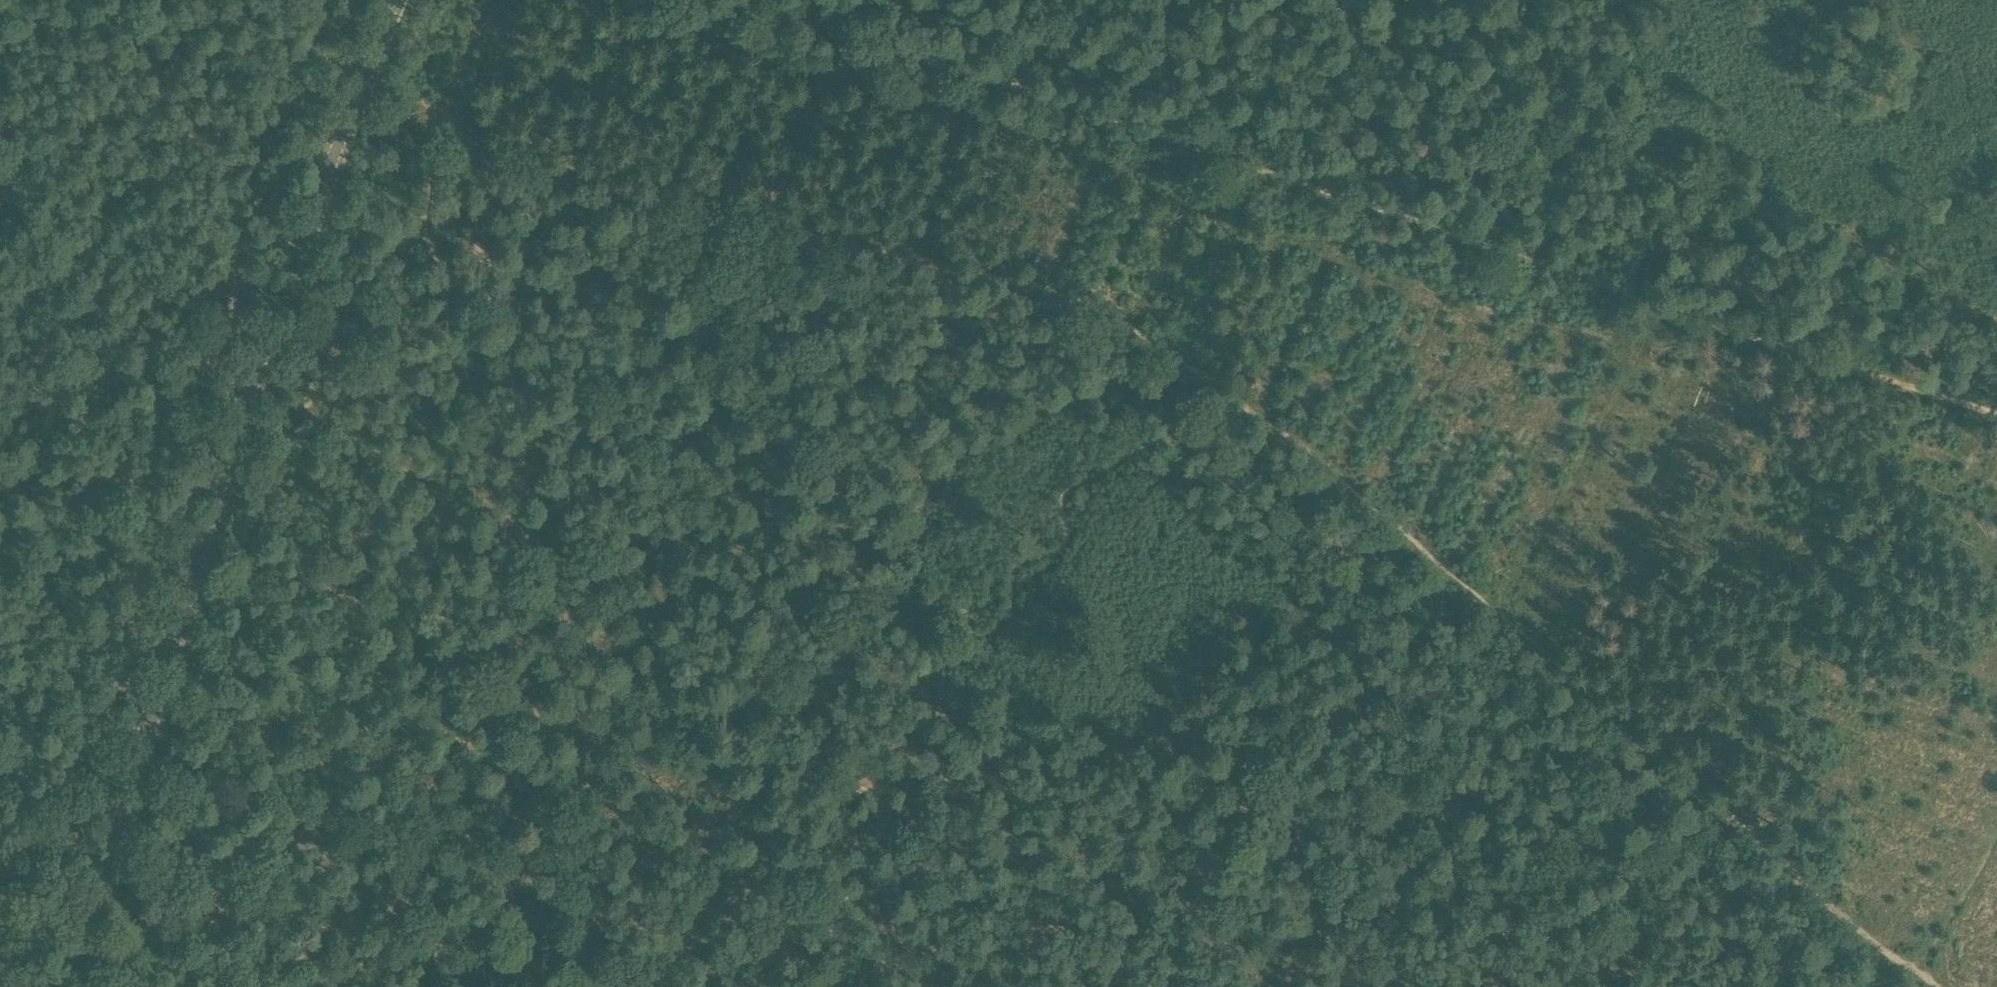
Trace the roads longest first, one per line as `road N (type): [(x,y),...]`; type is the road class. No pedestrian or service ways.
road 1 (track): [(1941,986),(1180,345),(1016,283),(746,218),(695,454),(607,725),(503,986)]
road 2 (track): [(978,79),(1996,417)]
road 3 (tertiary): [(80,986),(234,442),(394,0)]
road 4 (track): [(1651,986),(1600,957),(1514,969),(1441,967),(1302,840),(1038,845),(829,901),(752,980),(724,986)]
road 5 (track): [(1706,786),(1925,393)]
road 6 (track): [(738,0),(978,79)]
road 7 (track): [(116,10),(78,91),(9,191),(0,182)]
road 8 (track): [(1920,971),(1996,820)]

